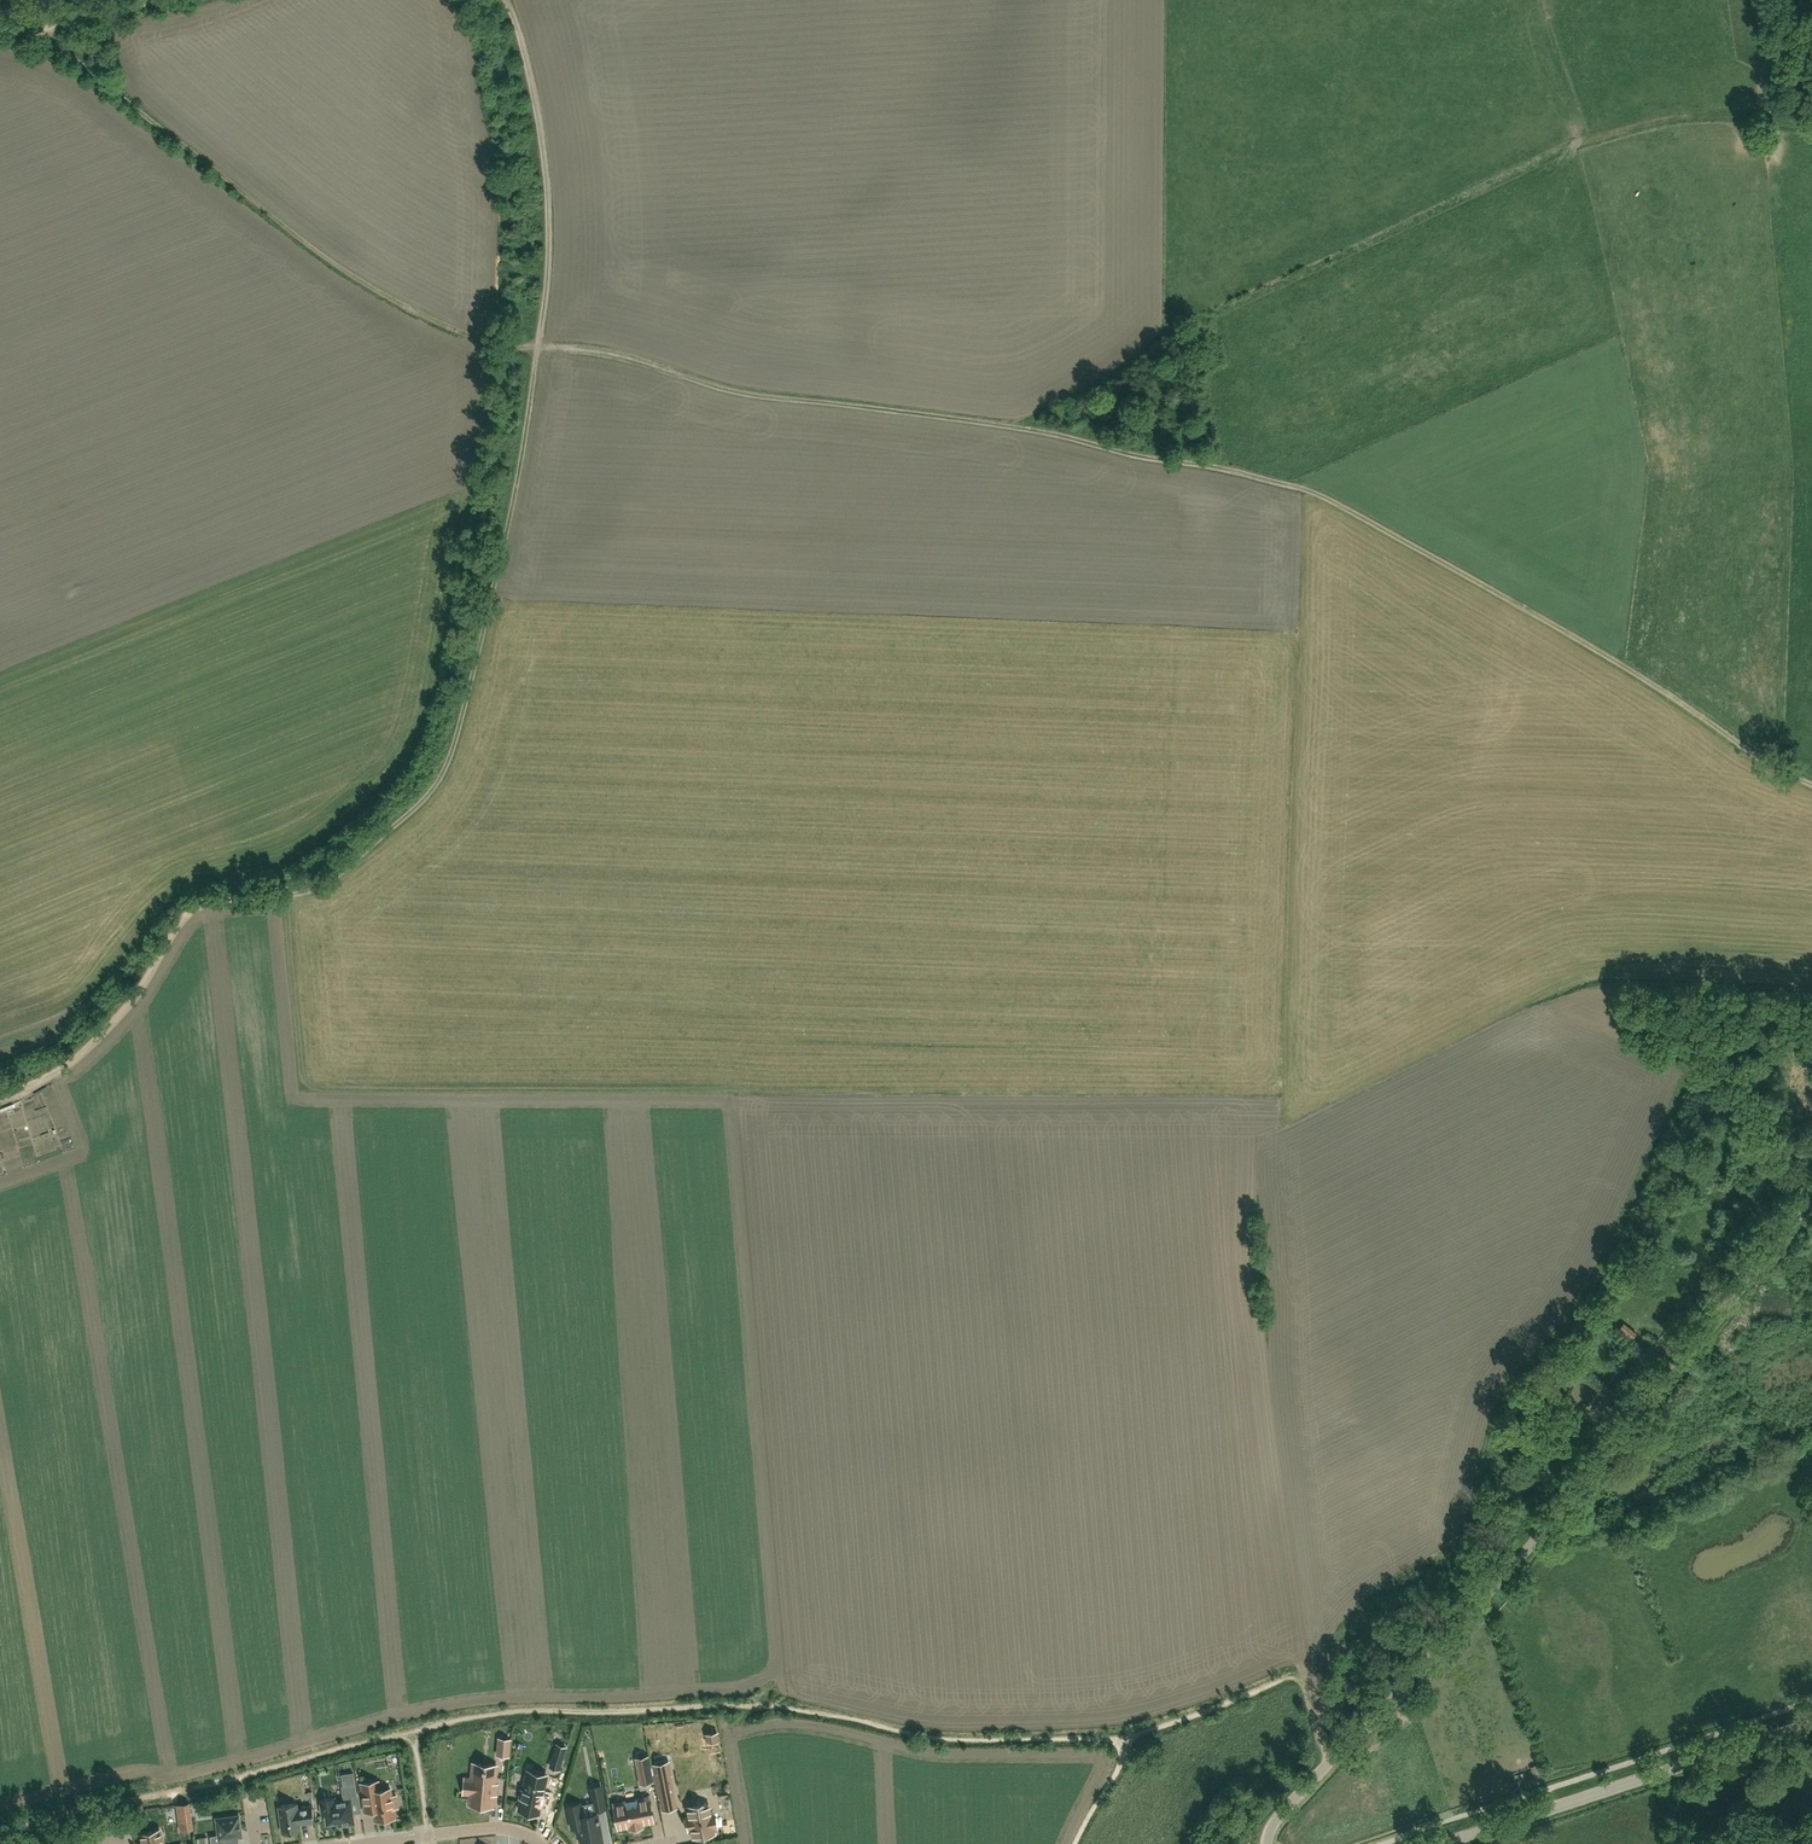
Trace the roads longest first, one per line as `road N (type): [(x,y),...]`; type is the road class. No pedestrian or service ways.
road 1 (track): [(1811,782),(1544,619),(1321,496),(1069,436),(730,389),(601,350),(538,348)]
road 2 (track): [(0,1100),(79,1055),(146,979),(183,914),(214,901),(317,887),(439,776),(484,626),(538,348)]
road 3 (unclassified): [(1267,1843),(1274,1819),(1565,1509),(1811,1198)]
road 4 (track): [(46,29),(299,239),(447,326),(496,344),(538,348)]
road 5 (unclassified): [(1435,1843),(1811,1722)]
road 6 (track): [(538,348),(547,208),(541,139),(508,0)]
road 7 (residential): [(539,1843),(482,1829),(380,1843)]

